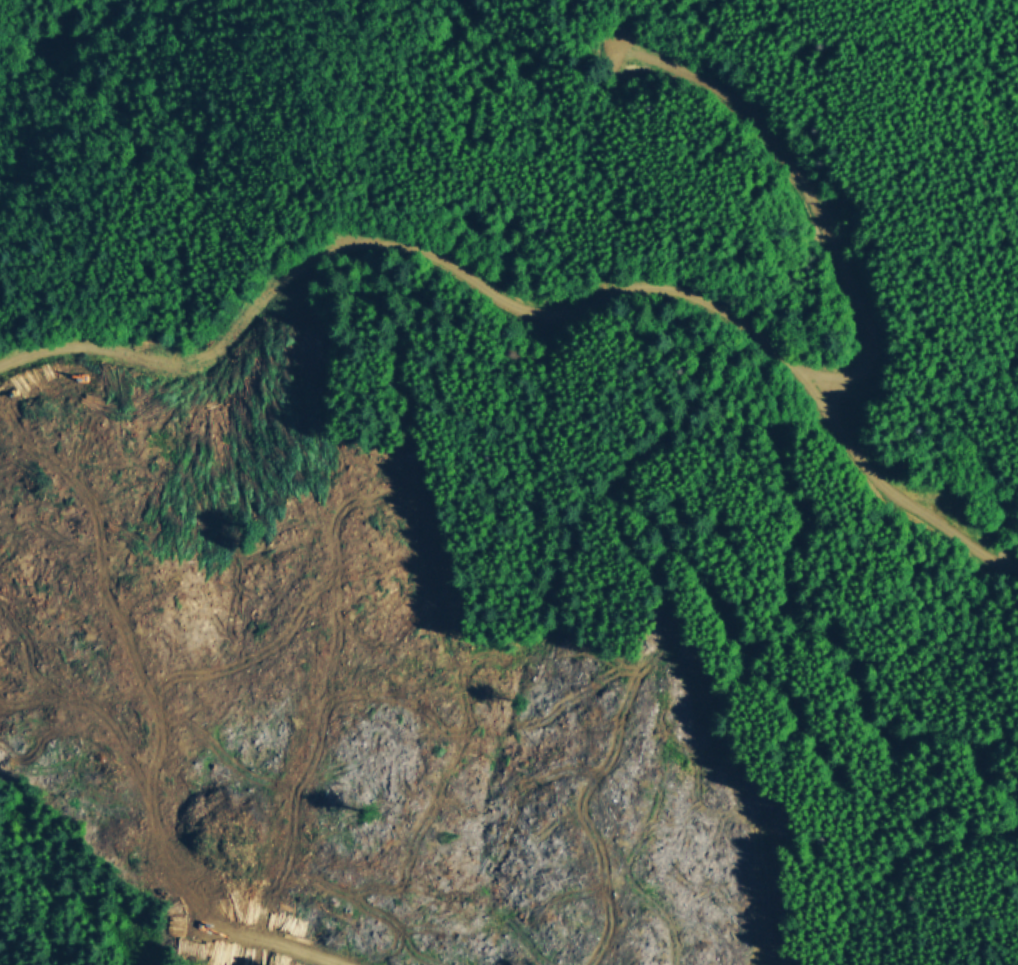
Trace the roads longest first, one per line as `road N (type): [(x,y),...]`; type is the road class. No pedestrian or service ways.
road 1 (track): [(0,374),(43,355),(95,349),(195,361),(239,333),(271,287),(337,243),(399,233),(535,313),(577,311),(623,291),(669,285),(759,339),(873,469),(975,545),(1017,564)]
road 2 (track): [(803,383),(865,365),(875,335),(865,275),(837,223),(767,123),(709,81),(623,49)]

